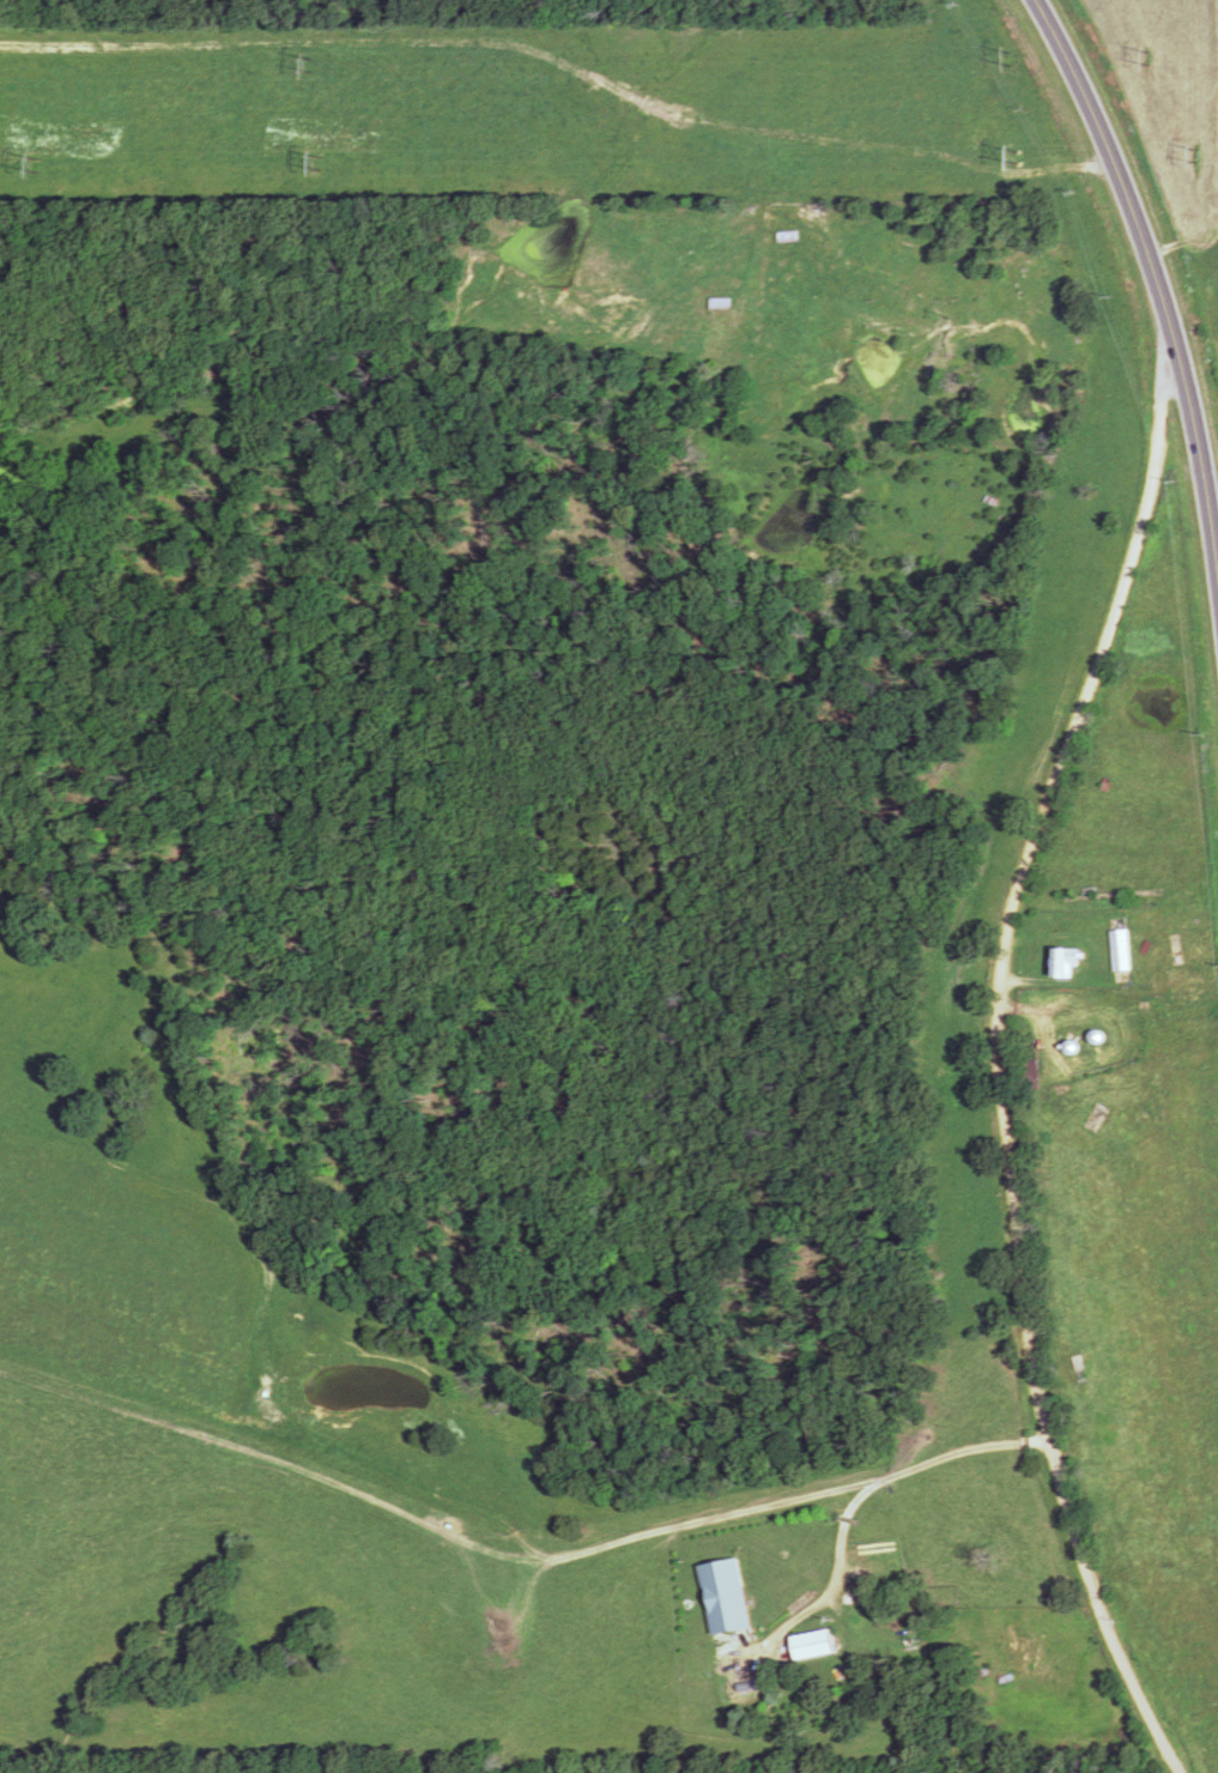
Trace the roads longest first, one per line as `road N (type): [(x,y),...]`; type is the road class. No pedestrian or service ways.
road 1 (primary): [(1217,574),(1184,351),(1139,210),(1039,0)]

